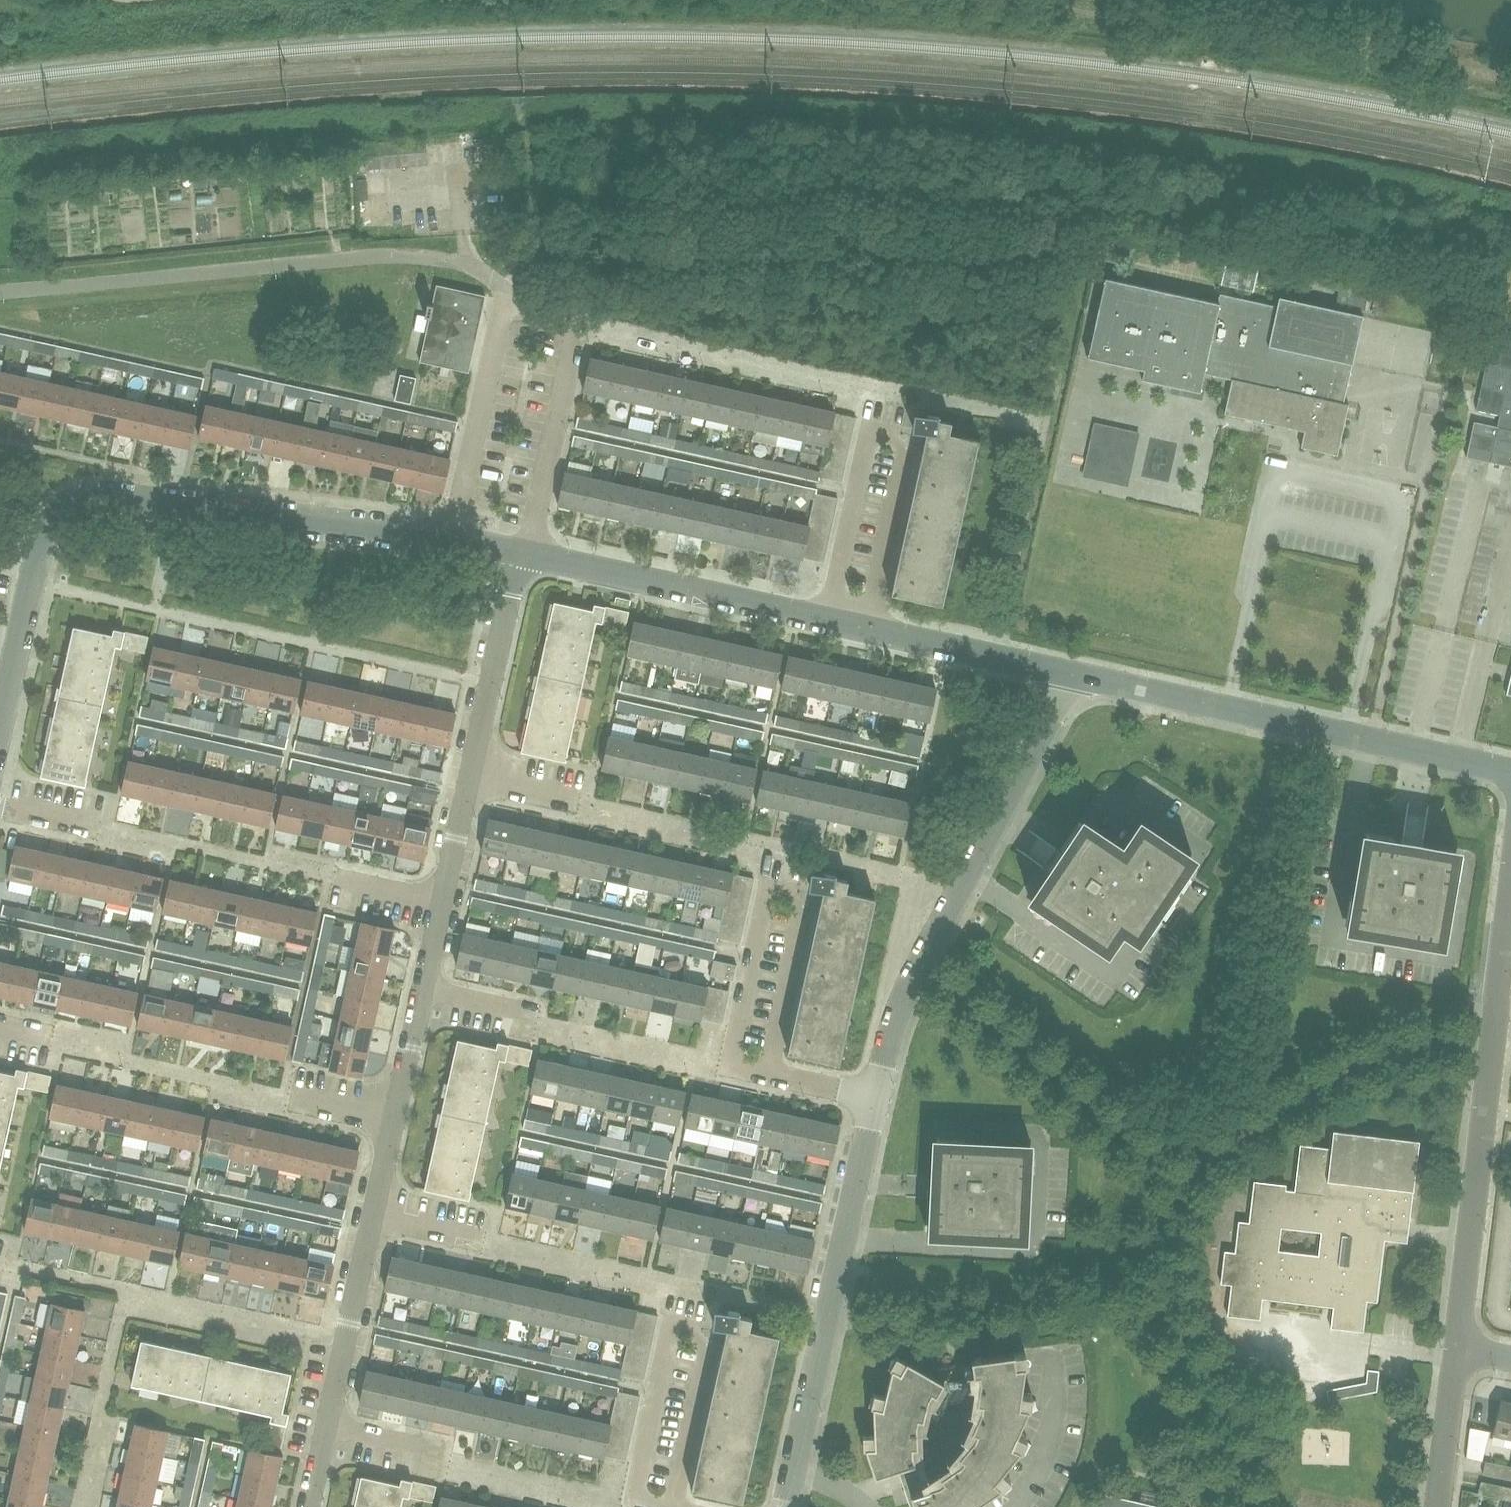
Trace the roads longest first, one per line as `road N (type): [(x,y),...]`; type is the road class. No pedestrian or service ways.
road 1 (tertiary): [(0,727),(41,546),(70,504),(453,537),(521,550)]
road 2 (track): [(1090,275),(882,235),(716,235),(648,250),(538,250),(527,273),(502,291)]
road 3 (tertiary): [(521,550),(1078,677)]
road 4 (track): [(972,0),(1264,38),(1510,81)]
road 5 (track): [(999,658),(1118,161)]
road 6 (residential): [(871,1096),(920,962),(1078,677)]
road 7 (residential): [(1510,904),(1460,1346)]
road 8 (tertiary): [(1510,773),(1078,677)]
road 9 (residential): [(781,1506),(871,1096)]
road 10 (residential): [(468,785),(521,550)]
road 11 (residential): [(325,1434),(374,1216)]
road 12 (residential): [(1438,1506),(1460,1346)]
road 13 (residential): [(871,1096),(718,1062)]
road 14 (track): [(538,250),(519,117)]
road 15 (residential): [(440,906),(468,785)]
road 16 (residential): [(493,1243),(374,1216)]
road 17 (residential): [(396,1116),(421,998)]
road 18 (residential): [(585,811),(468,785)]
road 19 (residential): [(538,1023),(421,998)]

